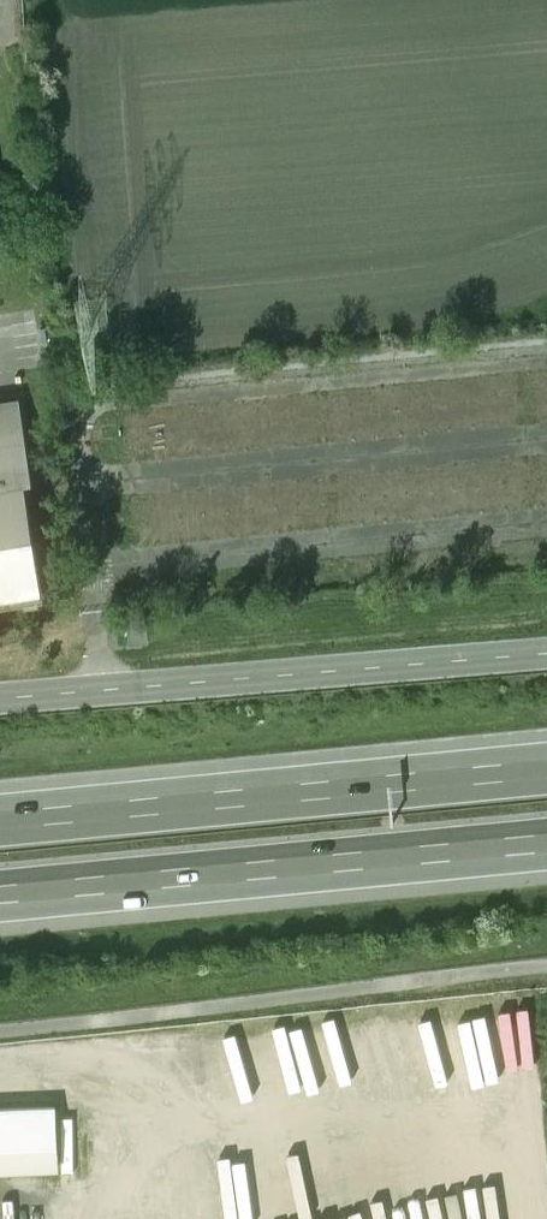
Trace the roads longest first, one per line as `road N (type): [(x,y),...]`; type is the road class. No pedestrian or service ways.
road 1 (motorway): [(0,900),(546,845)]
road 2 (motorway): [(546,773),(0,825)]
road 3 (unclassified): [(0,700),(546,653)]

